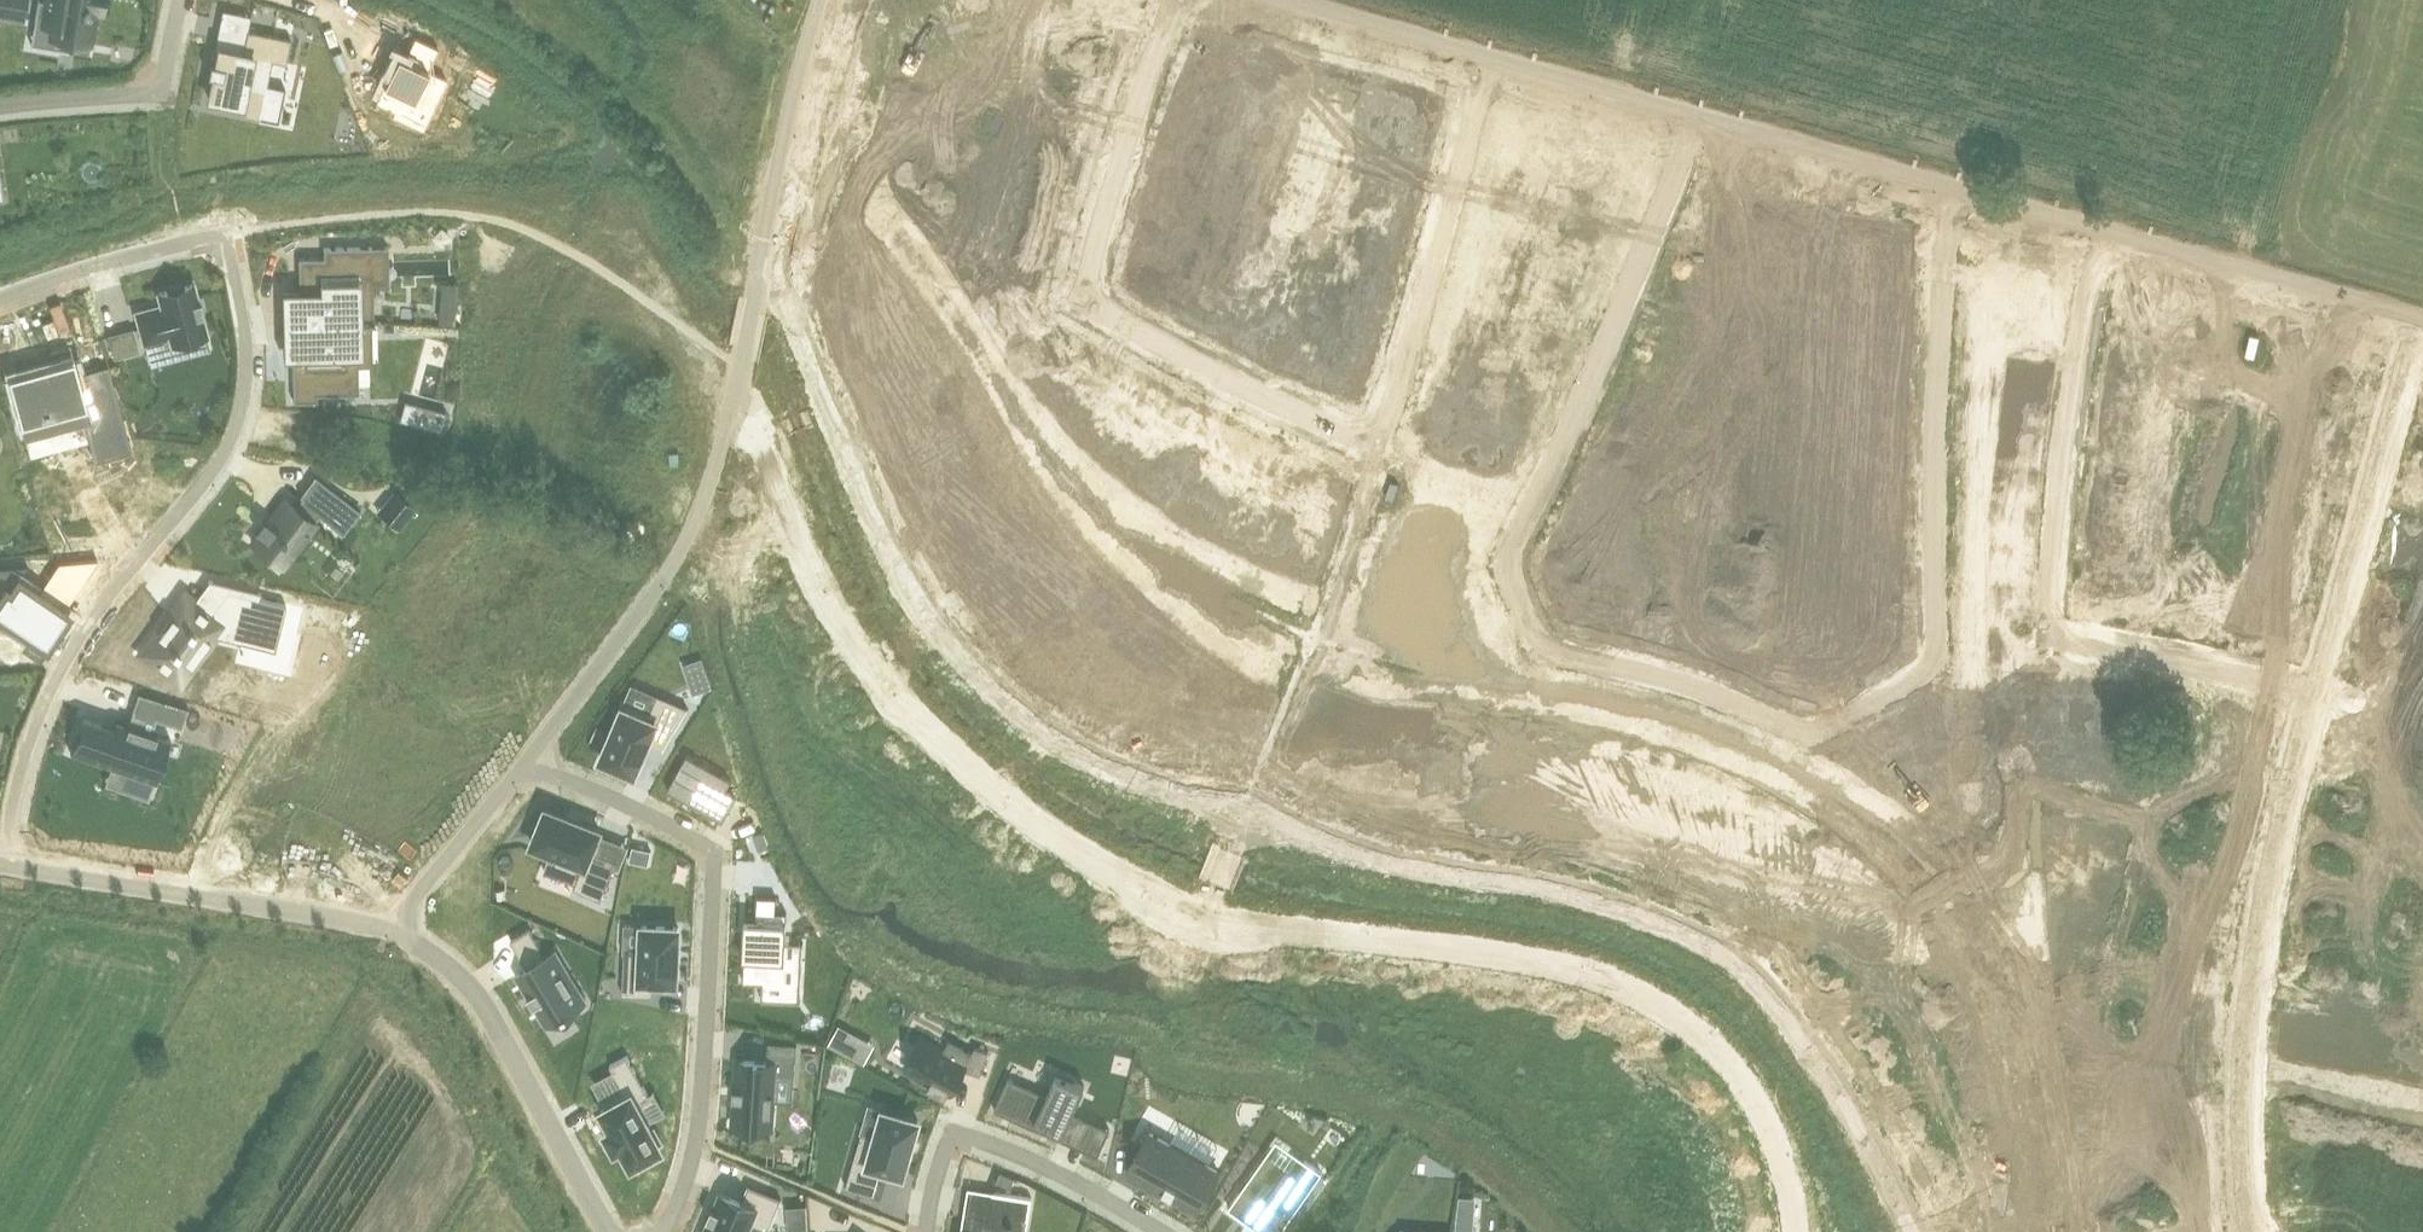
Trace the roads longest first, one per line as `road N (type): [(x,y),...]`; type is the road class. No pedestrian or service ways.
road 1 (residential): [(754,290),(780,321),(913,610),(971,683),(1077,763),(1237,829),(1395,875),(1531,888),(1647,924),(1744,970),(1856,1113),(1905,1231)]
road 2 (residential): [(733,395),(768,439),(791,526),(830,614),(902,709),(997,800),(1204,919),(1540,958),(1625,986),(1683,1019),(1736,1067),(1773,1124),(1796,1189),(1798,1231)]
road 3 (residential): [(1699,116),(1575,426),(1513,554),(1544,646),(1809,733),(1926,672),(1937,648),(1937,426),(1955,188)]
road 4 (residential): [(1182,0),(1106,206),(1087,301),(1365,445),(1377,428),(1488,57)]
road 5 (residential): [(0,305),(222,232),(246,345),(243,389),(206,483),(100,600),(58,663),(0,855)]
road 6 (residential): [(2316,689),(2082,642),(2056,630),(2050,593),(2067,408),(2106,231)]
road 7 (residential): [(660,1231),(699,1137),(710,847),(527,762)]
road 8 (residential): [(2316,689),(2280,845),(2244,1077),(2242,1181),(2254,1231)]
road 9 (unclassified): [(733,395),(716,470),(665,579),(527,762)]
road 10 (unclassified): [(400,929),(0,859)]
road 11 (residential): [(2421,320),(2316,689)]
road 12 (residential): [(400,929),(484,1003),(612,1231)]
road 13 (residential): [(1166,1231),(1105,1194),(943,1123),(930,1231)]
road 14 (unclassified): [(2421,320),(2106,231)]
road 15 (unclassified): [(819,0),(754,290)]
road 16 (unclassified): [(1955,188),(1699,116)]
road 17 (unclassified): [(0,106),(163,90),(180,0)]
road 18 (unclassified): [(1699,116),(1488,57)]
road 19 (unclassified): [(1488,57),(1286,0)]
road 20 (unclassified): [(527,762),(400,929)]
road 21 (unclassified): [(2106,231),(1955,188)]

